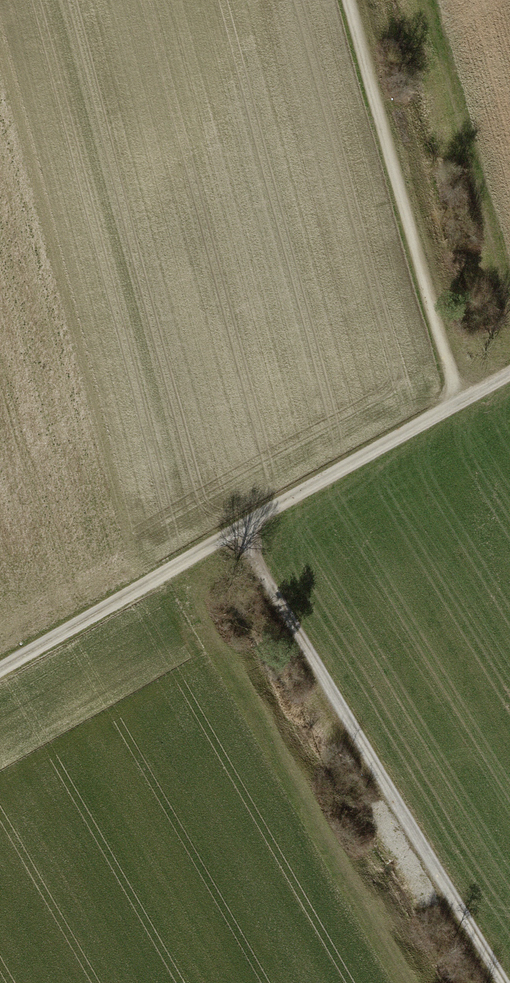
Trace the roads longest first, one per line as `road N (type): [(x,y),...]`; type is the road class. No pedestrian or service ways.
road 1 (track): [(0,670),(509,367)]
road 2 (track): [(495,982),(230,533)]
road 3 (track): [(339,0),(450,403)]

